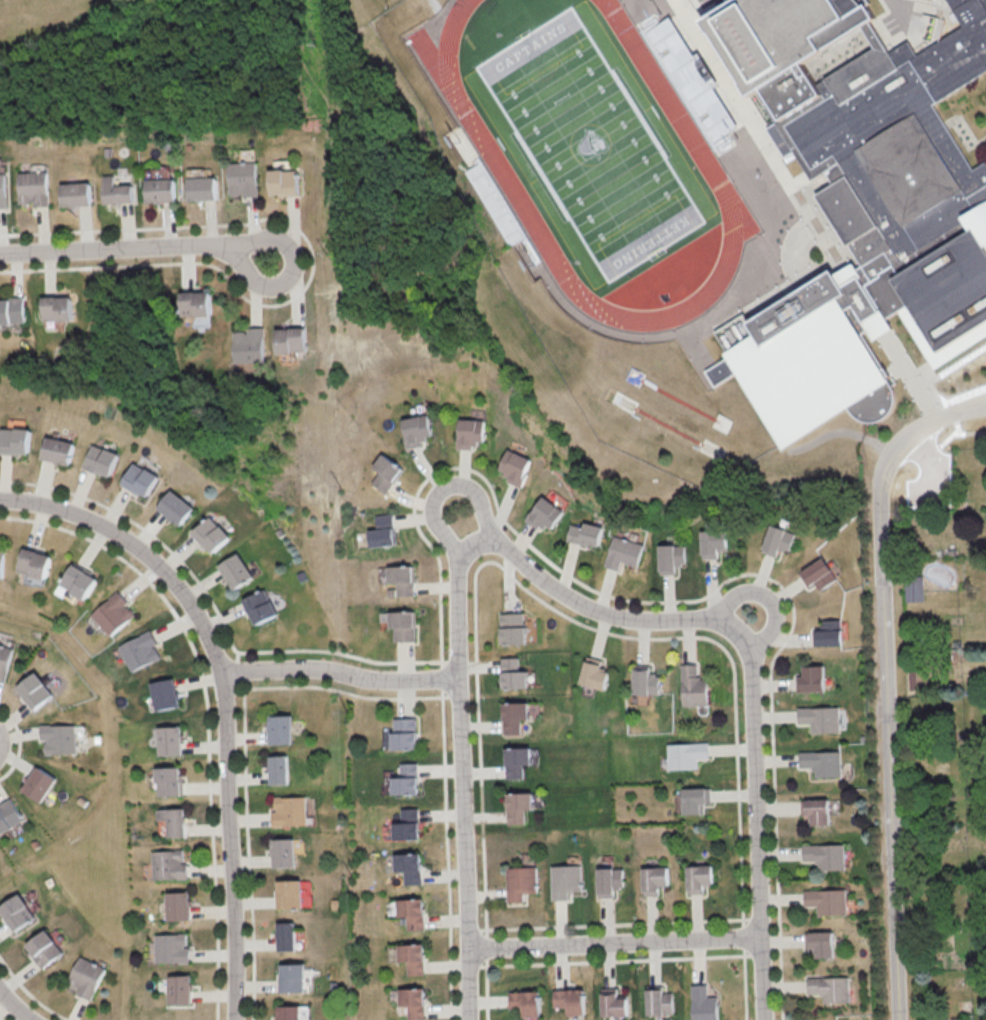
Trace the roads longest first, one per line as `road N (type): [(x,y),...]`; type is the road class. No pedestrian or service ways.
road 1 (residential): [(898,1019),(882,491),(915,440),(985,410)]
road 2 (residential): [(237,1019),(224,673),(187,603),(133,547),(66,510),(0,499)]
road 3 (residential): [(457,554),(474,1019)]
road 4 (residential): [(767,1019),(754,652)]
road 5 (residential): [(754,652),(719,617),(646,619),(588,607),(489,535),(457,554)]
road 6 (residential): [(764,938),(472,949)]
road 7 (residential): [(0,253),(236,246),(272,261)]
road 8 (residential): [(224,673),(460,678)]
road 9 (residential): [(457,554),(433,524),(436,490),(456,483),(478,497),(489,535)]
road 10 (residential): [(754,652),(775,629),(778,607),(759,590),(737,597),(719,617)]
road 11 (track): [(893,463),(843,443),(773,458)]

